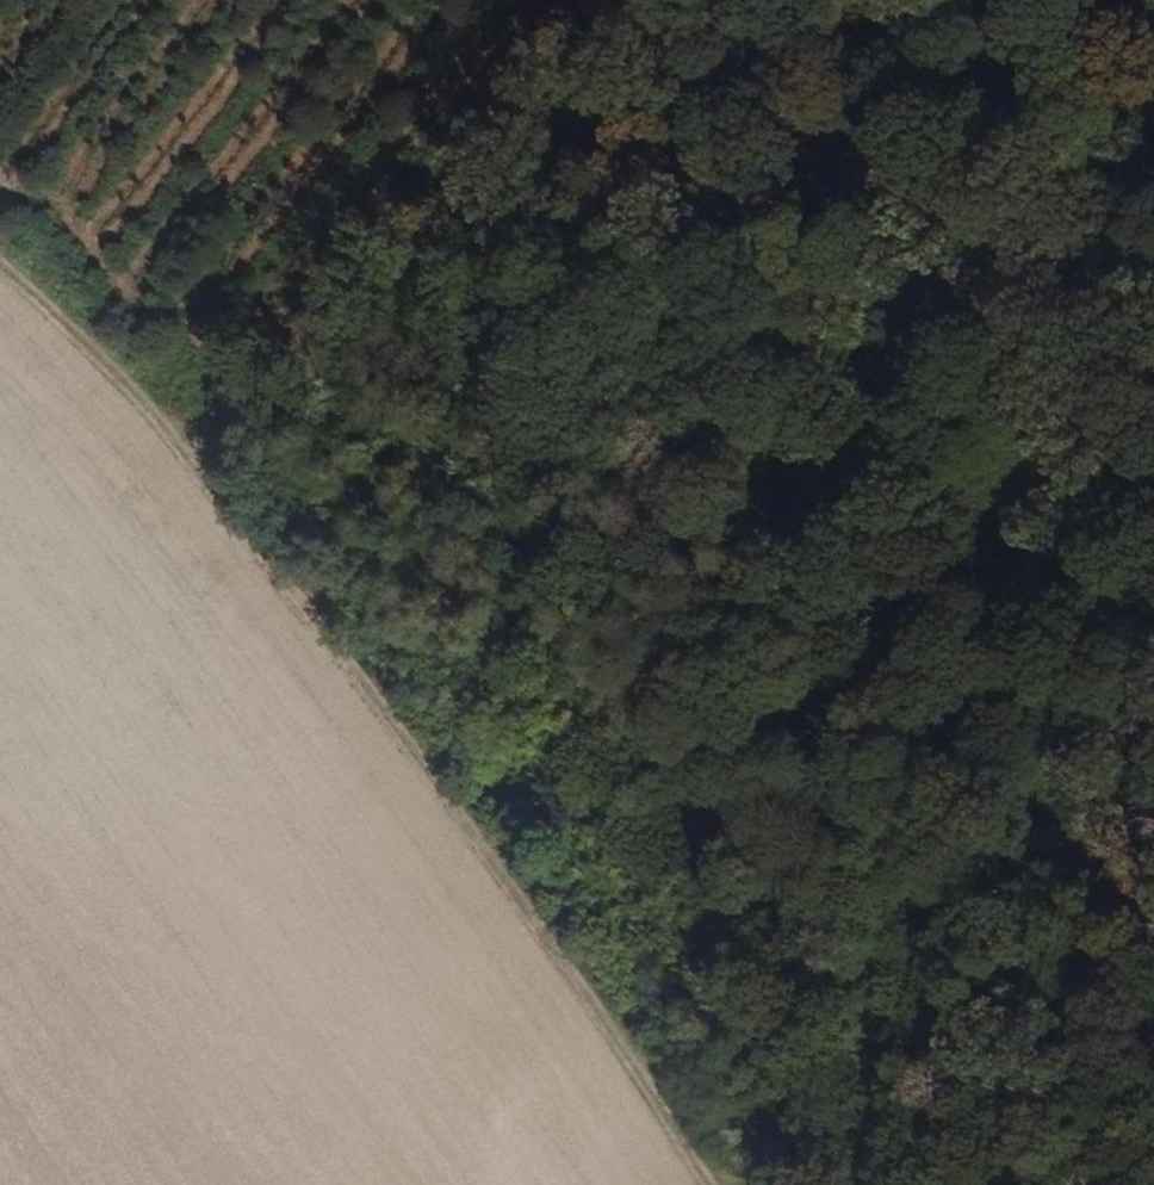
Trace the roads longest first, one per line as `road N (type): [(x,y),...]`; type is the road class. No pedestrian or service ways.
road 1 (track): [(0,260),(162,420),(447,768),(727,1184)]

